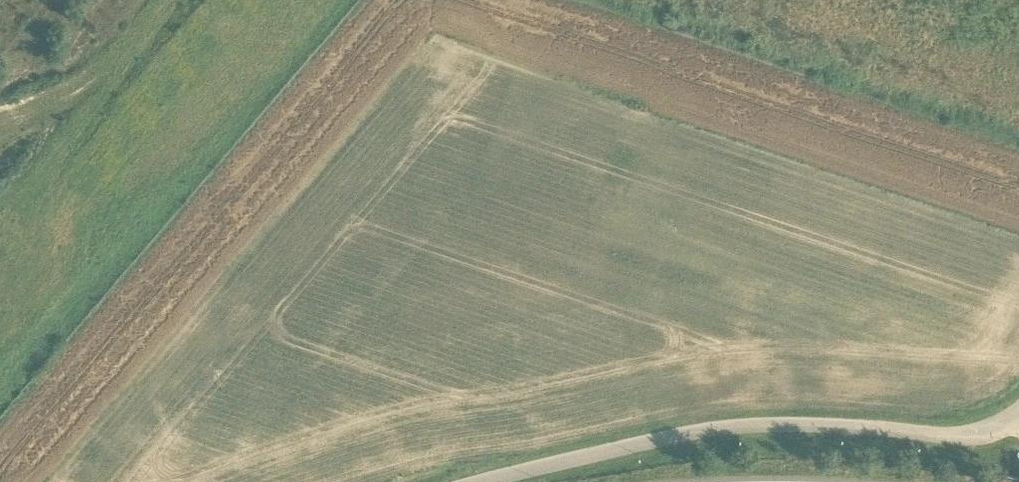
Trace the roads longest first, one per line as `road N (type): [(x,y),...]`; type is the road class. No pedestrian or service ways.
road 1 (unclassified): [(484,481),(741,427),(965,435),(1018,420)]

